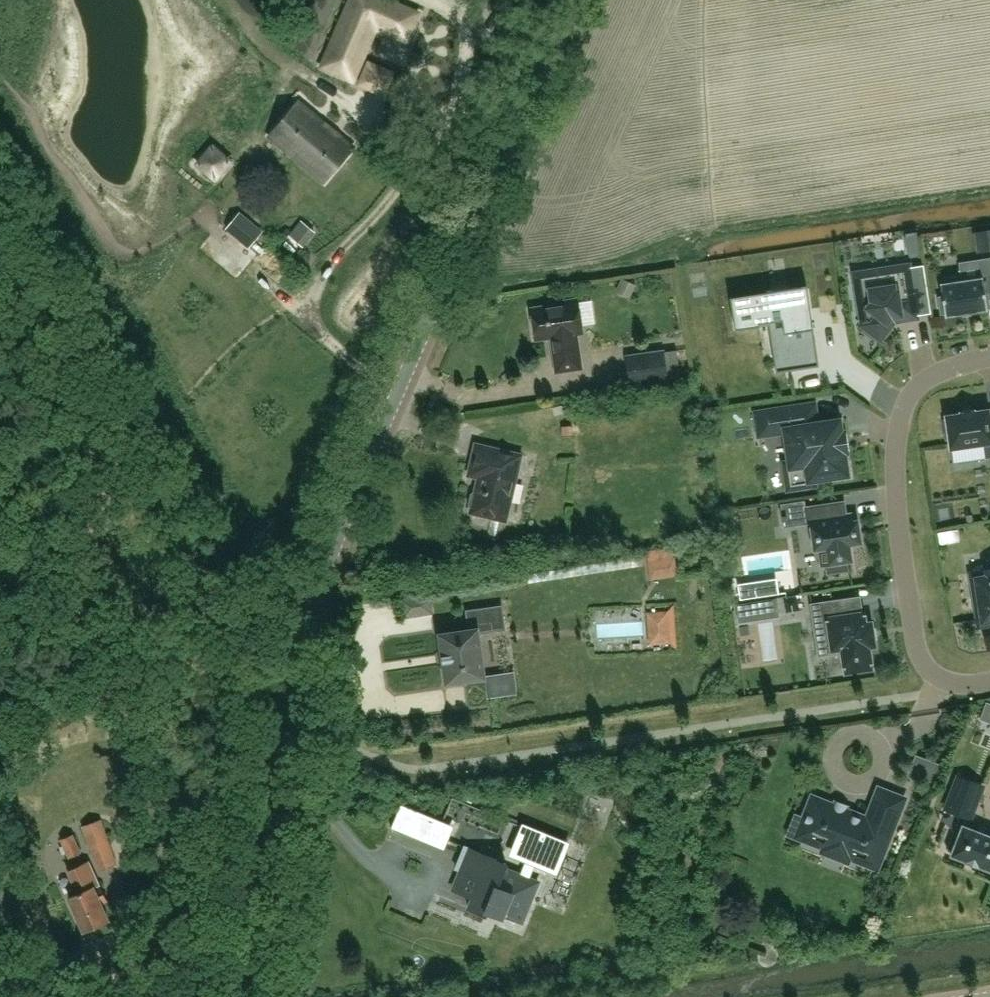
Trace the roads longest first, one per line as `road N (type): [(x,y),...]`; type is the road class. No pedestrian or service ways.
road 1 (tertiary): [(248,996),(288,721),(335,543),(568,0)]
road 2 (residential): [(989,681),(942,680),(921,656),(895,455),(911,394),(940,373),(989,355)]

